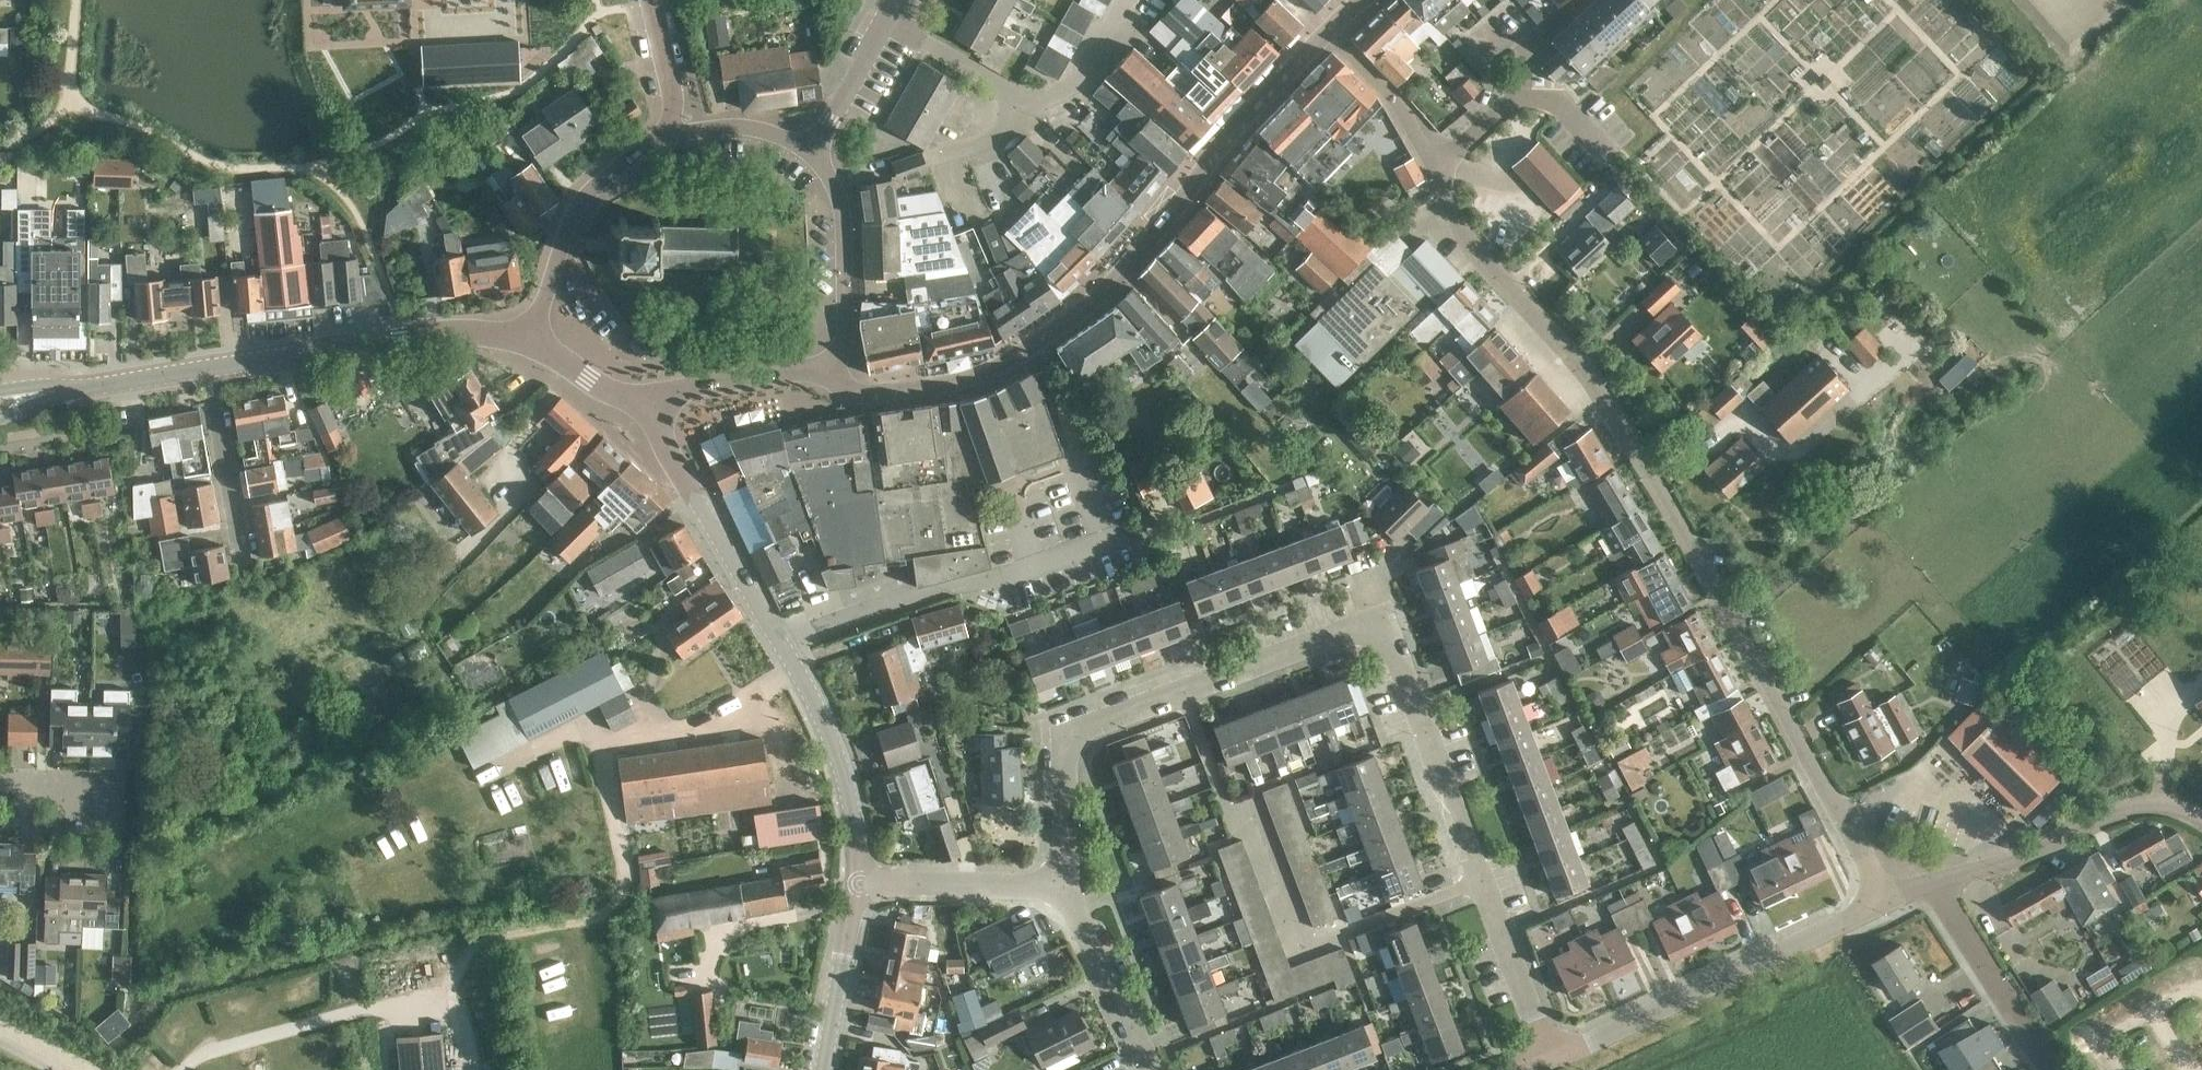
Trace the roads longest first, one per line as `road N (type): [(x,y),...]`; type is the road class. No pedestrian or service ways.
road 1 (residential): [(1548,1059),(1394,654),(1377,637),(1338,633),(1076,733),(1063,762),(1063,882)]
road 2 (residential): [(1433,167),(1466,237),(1590,376),(1885,901)]
road 3 (secondary): [(816,371),(865,394),(970,376),(1033,346),(1115,279),(1246,113),(1327,32)]
road 4 (secondary): [(857,880),(841,774),(822,720),(681,476),(648,400)]
road 5 (residential): [(1548,1059),(1885,901)]
road 6 (secondary): [(205,368),(441,333),(530,337)]
road 7 (residential): [(2201,819),(2167,804),(2135,804),(2008,862),(1933,884)]
road 8 (secondary): [(661,135),(575,208),(530,337)]
road 9 (residential): [(816,371),(844,331),(843,246),(833,186),(811,150)]
road 10 (residential): [(1933,884),(2054,1069)]
road 11 (residential): [(1063,882),(1151,1069)]
road 12 (residential): [(857,880),(1063,882)]
road 13 (residential): [(243,568),(205,368)]
road 14 (secondary): [(823,1069),(857,880)]
road 15 (residential): [(811,150),(898,0)]
road 16 (residential): [(1327,32),(1394,101),(1433,167)]
road 17 (secondary): [(648,400),(816,371)]
road 18 (residential): [(811,150),(752,128),(661,135)]
road 19 (secondary): [(651,0),(673,98),(661,135)]
road 20 (secondary): [(530,337),(588,378),(648,400)]
road 21 (secondary): [(80,386),(205,368)]
road 22 (residential): [(0,782),(124,784)]

